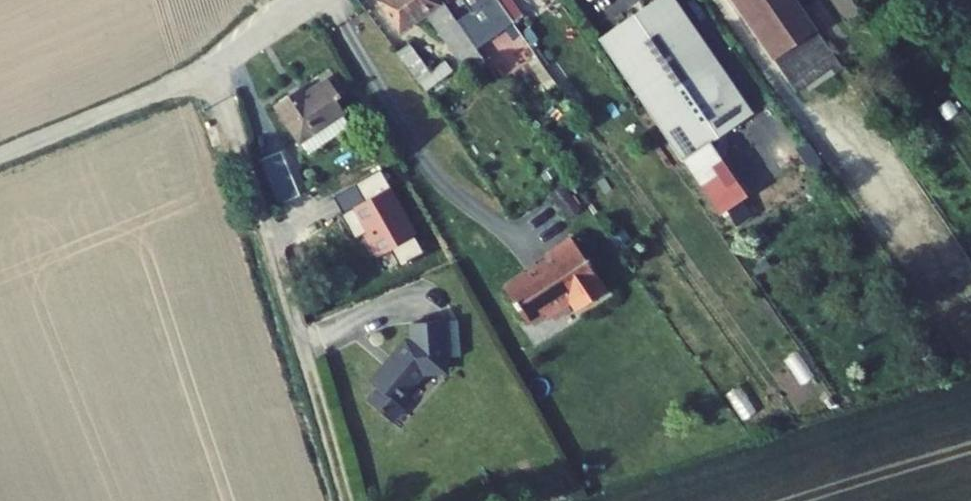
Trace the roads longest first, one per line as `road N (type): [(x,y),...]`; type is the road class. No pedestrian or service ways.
road 1 (unclassified): [(0,156),(213,66)]

